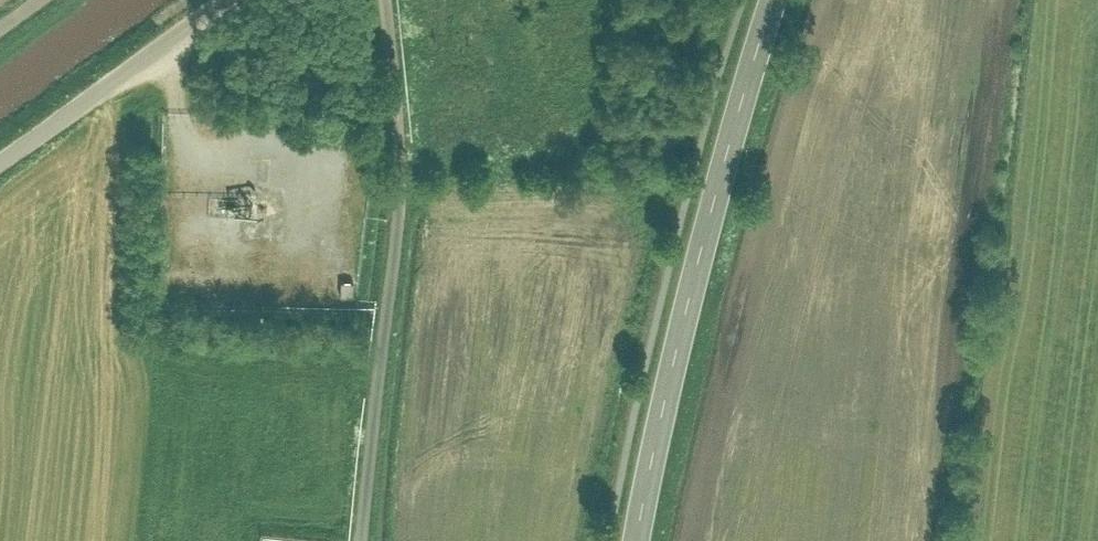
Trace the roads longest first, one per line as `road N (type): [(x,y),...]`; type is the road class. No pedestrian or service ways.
road 1 (secondary): [(772,0),(671,367),(637,540)]
road 2 (track): [(377,0),(394,200),(355,540)]

